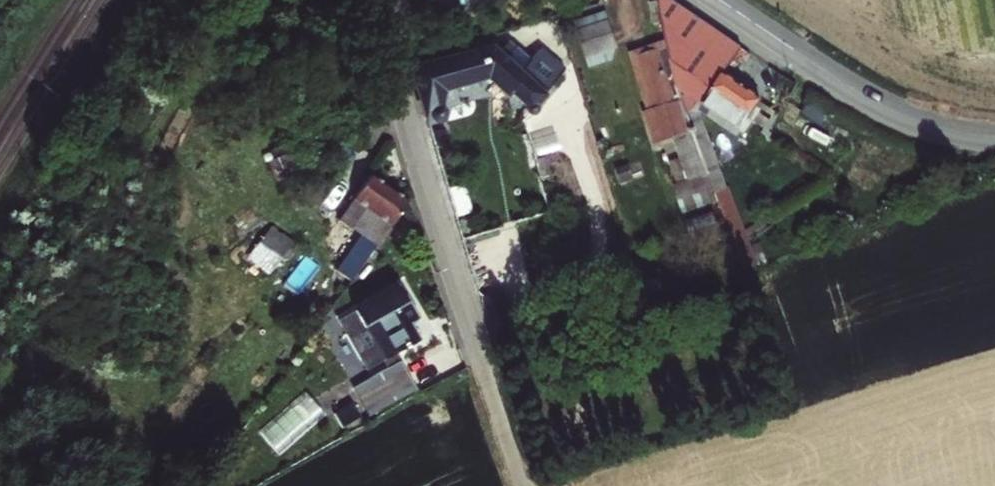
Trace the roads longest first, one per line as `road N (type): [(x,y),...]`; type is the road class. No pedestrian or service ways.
road 1 (residential): [(482,366),(413,148),(386,0)]
road 2 (tertiary): [(717,0),(897,114),(994,139)]
road 3 (track): [(521,485),(482,366)]

